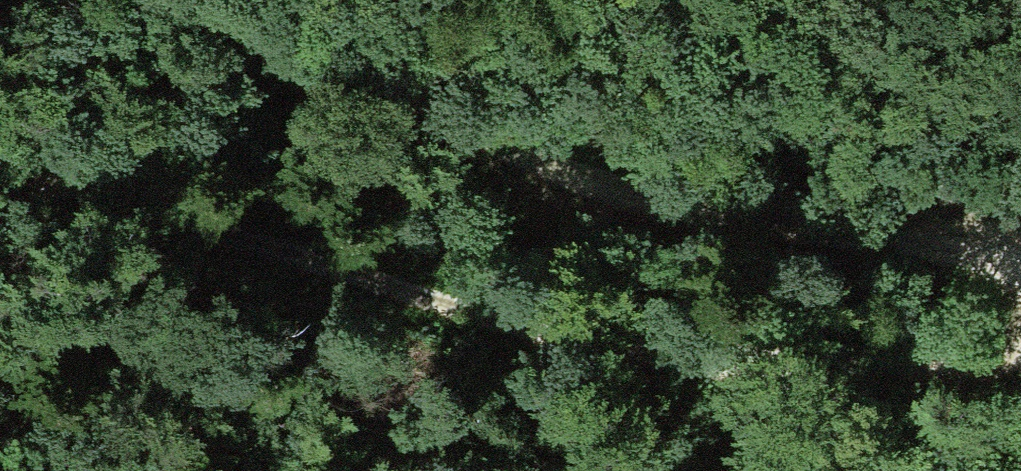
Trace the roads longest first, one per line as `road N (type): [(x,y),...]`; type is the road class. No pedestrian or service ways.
road 1 (track): [(0,183),(178,226),(562,349),(847,373),(1020,342)]
road 2 (track): [(201,0),(506,163),(1020,267)]

